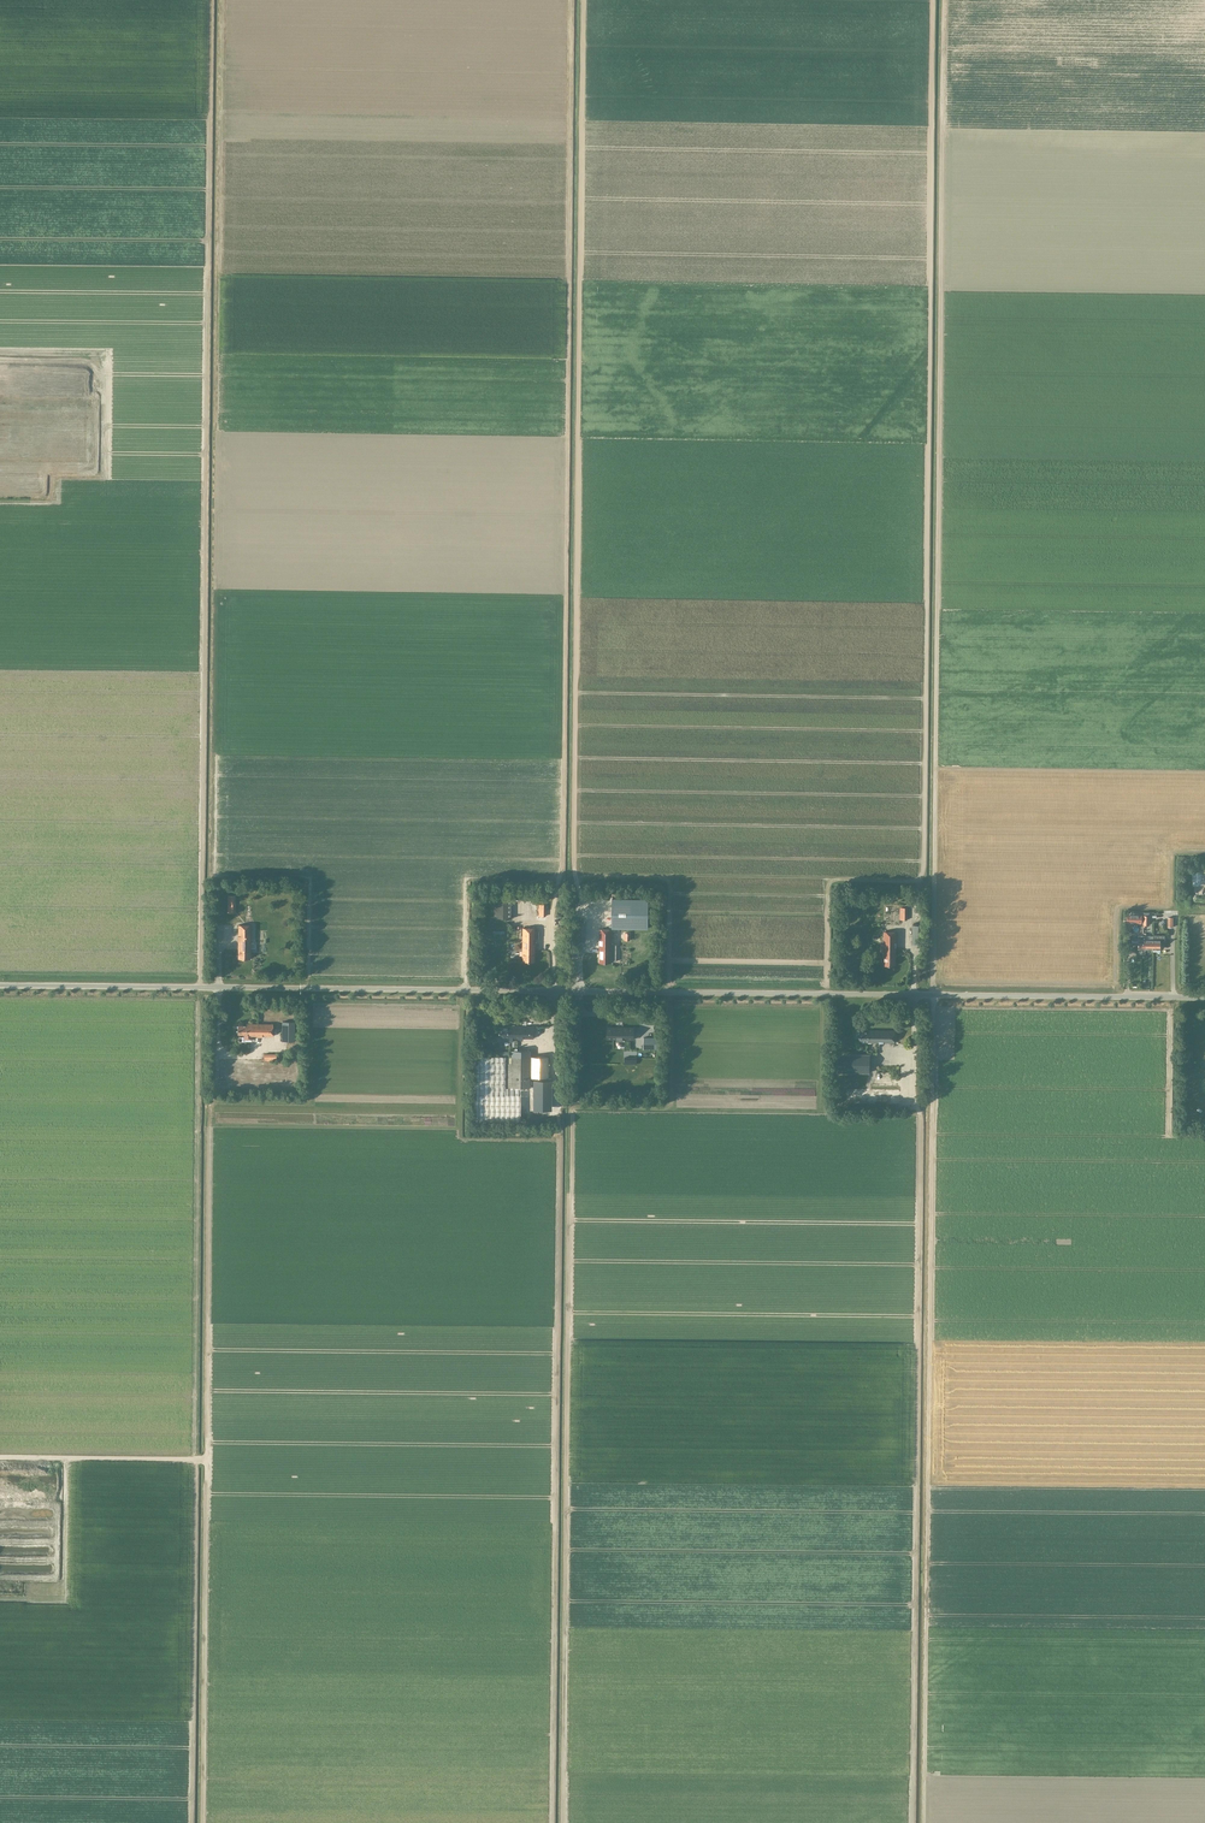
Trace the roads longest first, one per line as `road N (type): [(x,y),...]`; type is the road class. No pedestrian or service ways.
road 1 (unclassified): [(1204,998),(0,985)]

